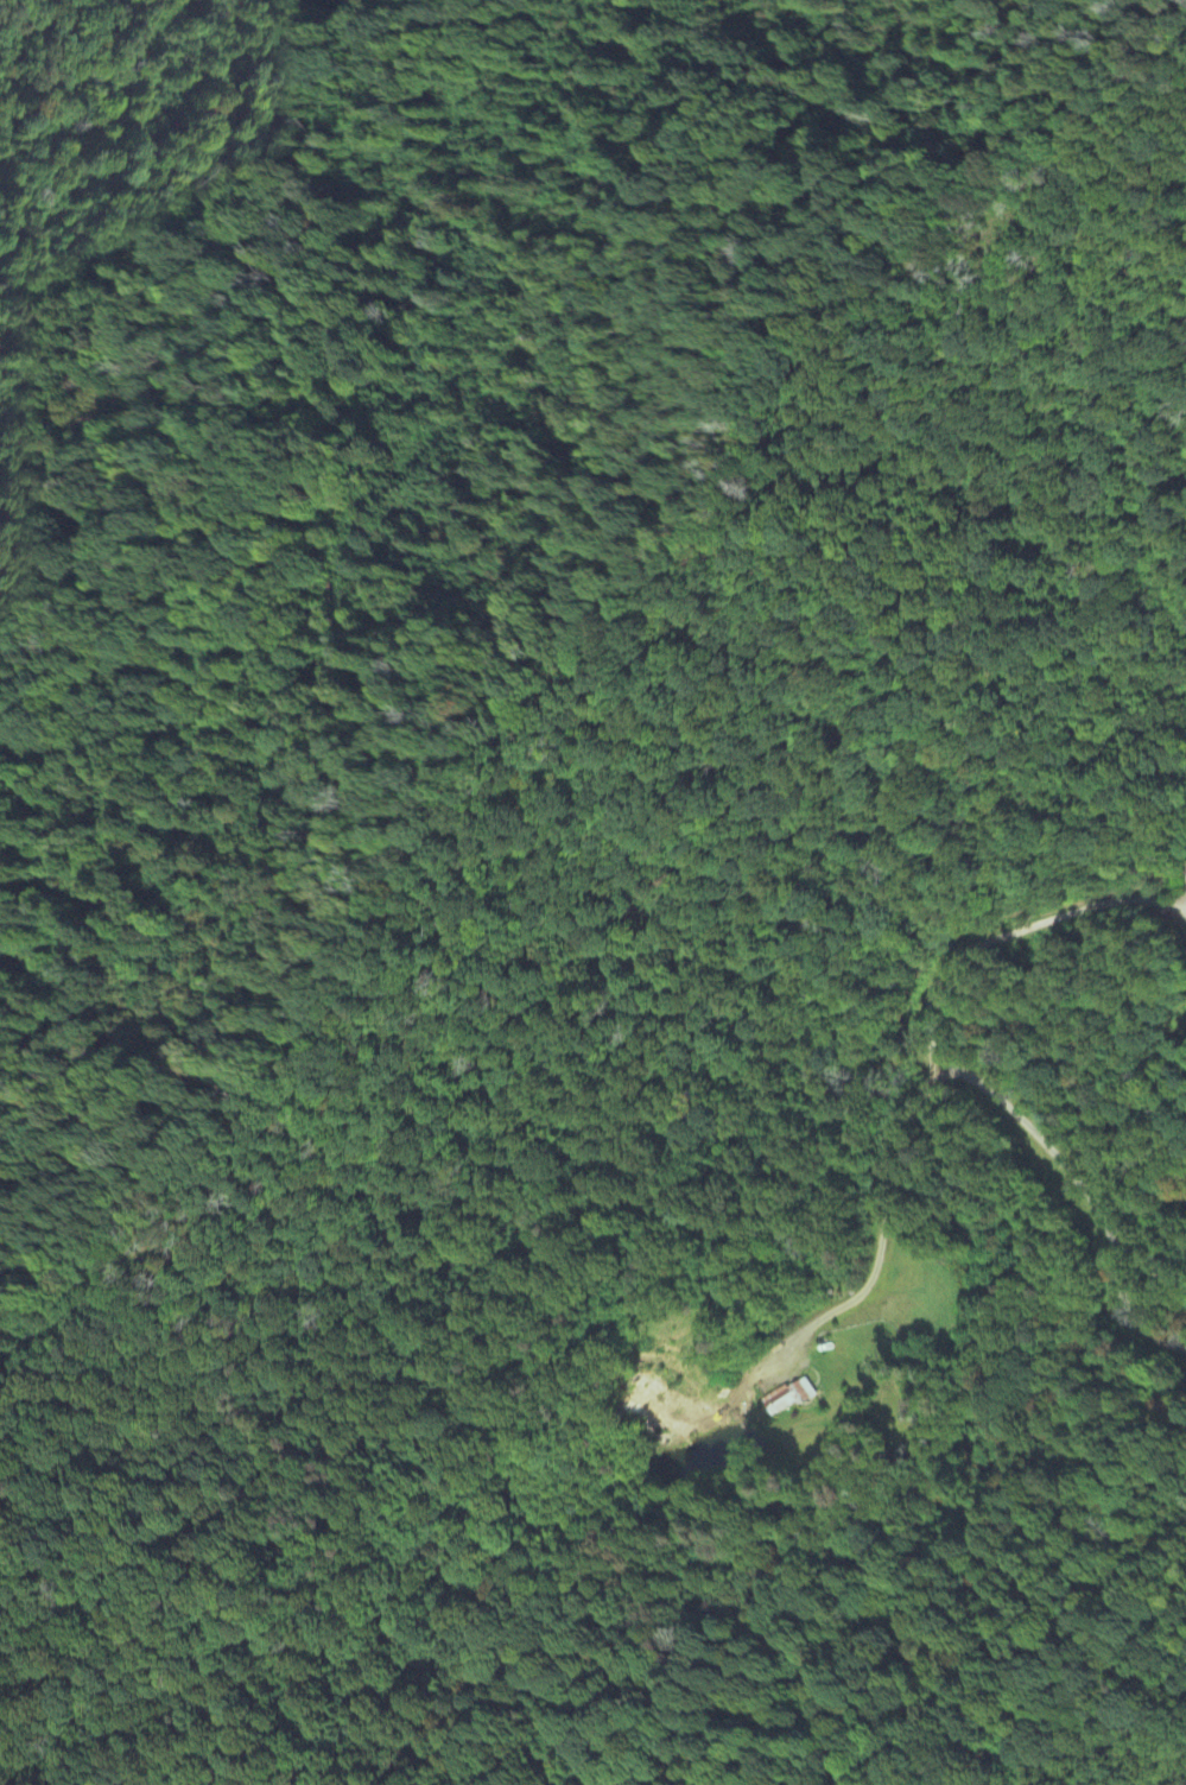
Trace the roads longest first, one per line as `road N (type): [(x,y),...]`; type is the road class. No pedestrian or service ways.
road 1 (residential): [(1185,1347),(1137,1328),(1110,1233),(1087,1197),(1014,1113),(941,1059)]

